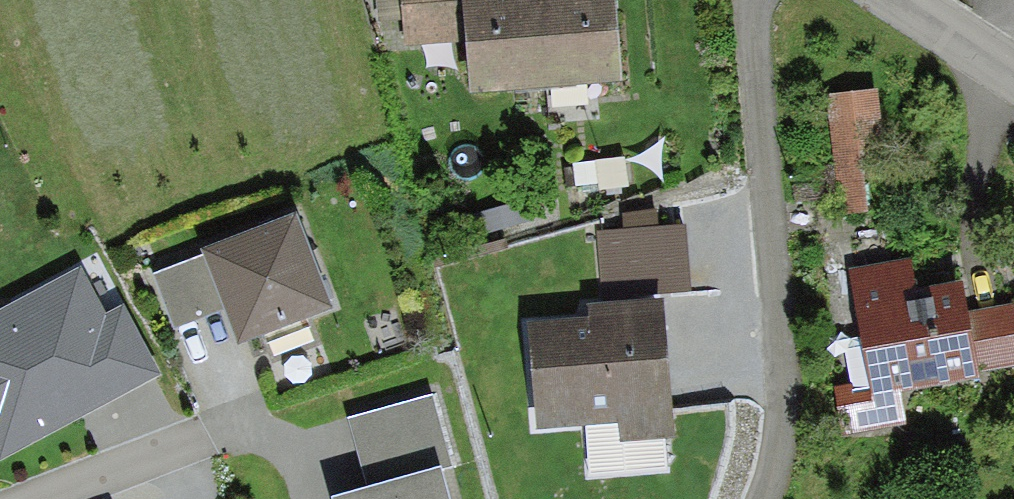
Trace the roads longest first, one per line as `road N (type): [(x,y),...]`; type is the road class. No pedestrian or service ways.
road 1 (residential): [(765,498),(777,468),(788,367),(756,0)]
road 2 (residential): [(1013,68),(906,0)]

